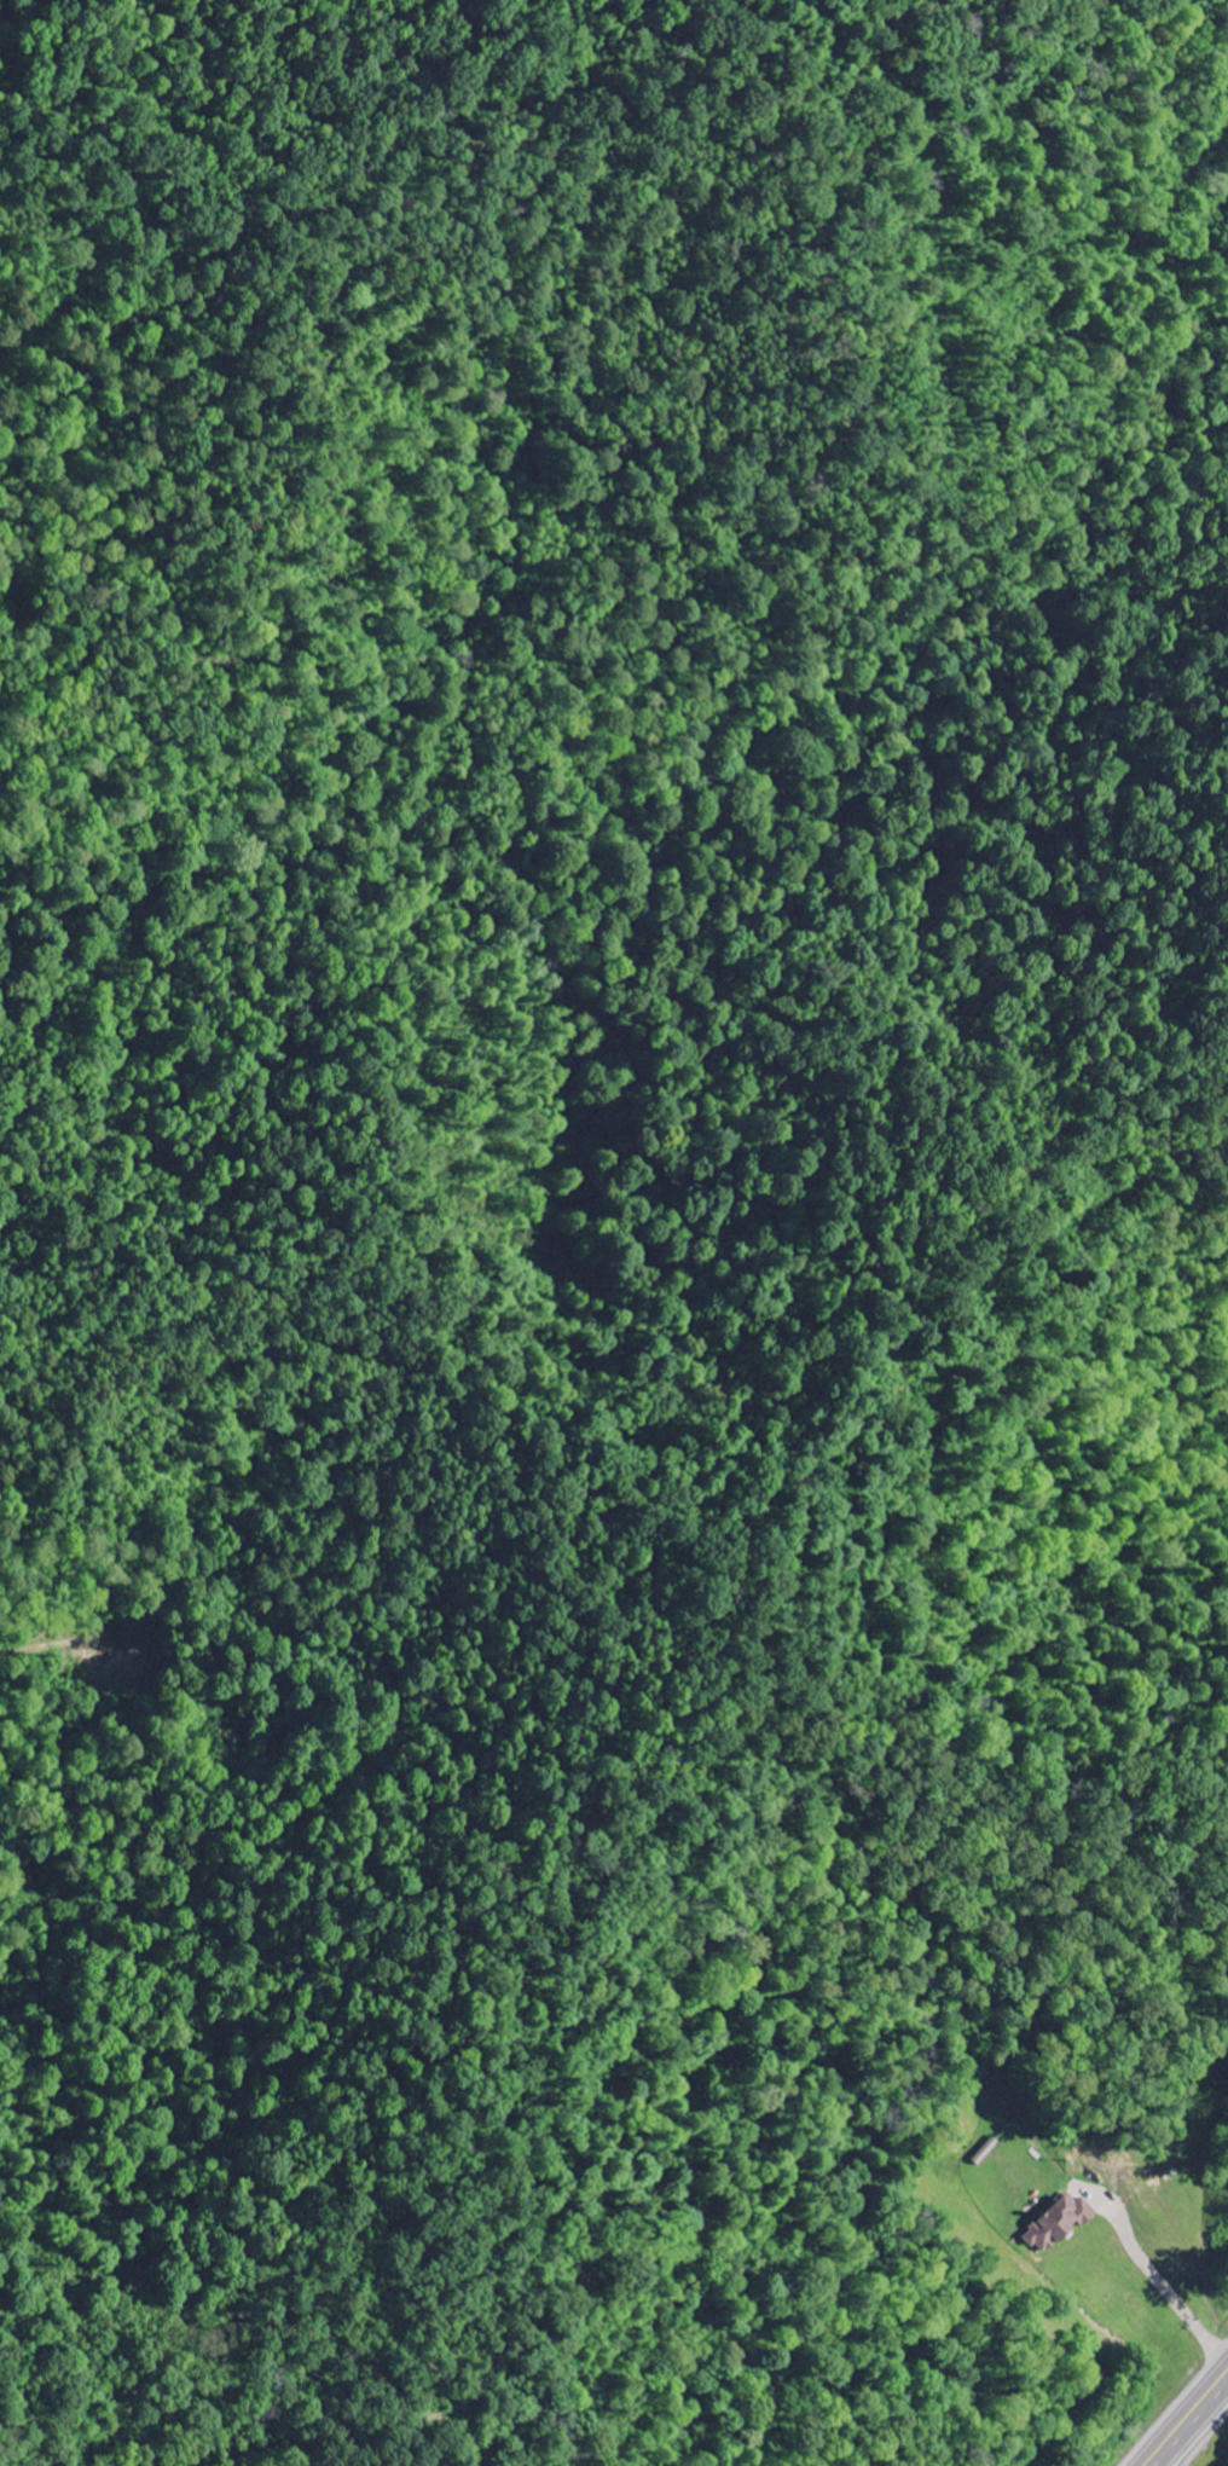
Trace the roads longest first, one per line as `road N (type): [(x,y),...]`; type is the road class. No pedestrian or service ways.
road 1 (track): [(379,2465),(381,2451),(433,2400),(544,2386),(595,2302),(589,2198),(543,2094),(523,1950),(621,1708),(581,1604),(595,1539),(653,1454),(797,1349),(880,1088),(1049,944),(1101,788),(1043,527),(945,345),(951,233),(990,175),(1172,97),(1227,60)]

